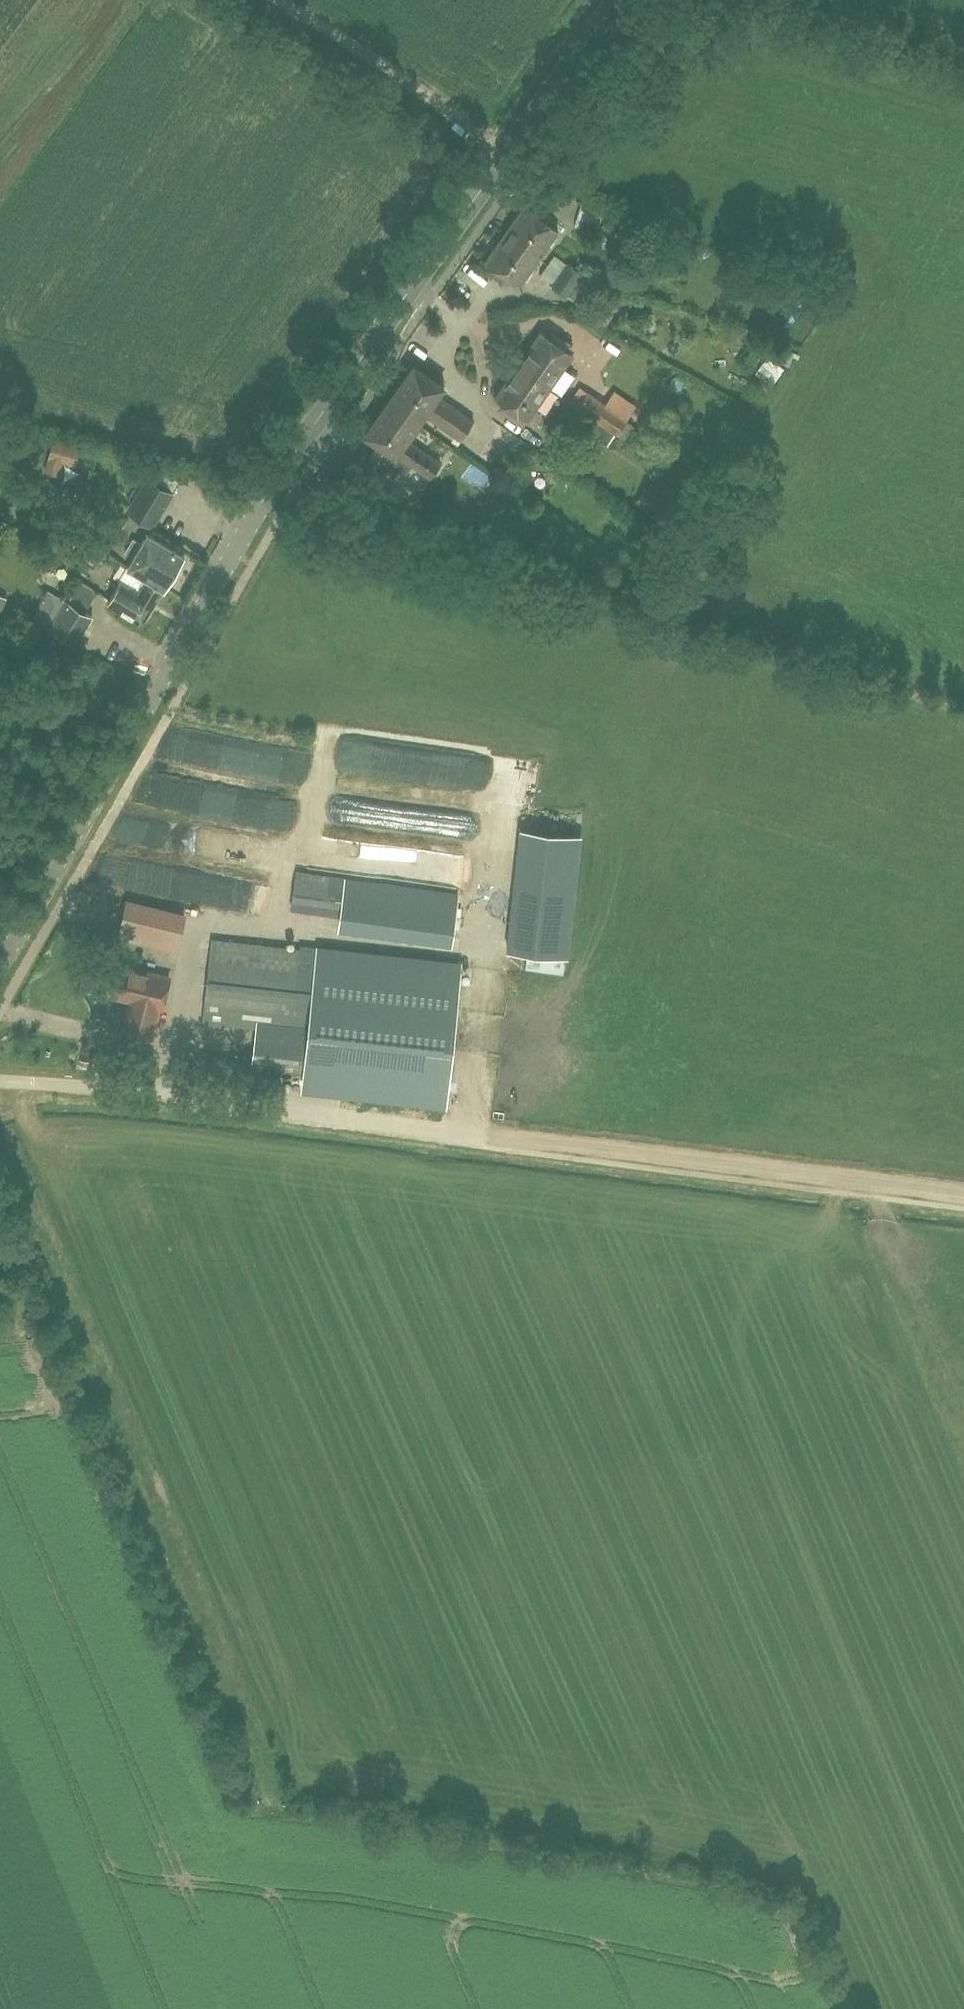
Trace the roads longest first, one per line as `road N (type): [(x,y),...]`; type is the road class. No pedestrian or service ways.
road 1 (tertiary): [(0,978),(285,482),(613,0)]
road 2 (track): [(963,1194),(209,1104)]
road 3 (track): [(500,158),(245,0)]

